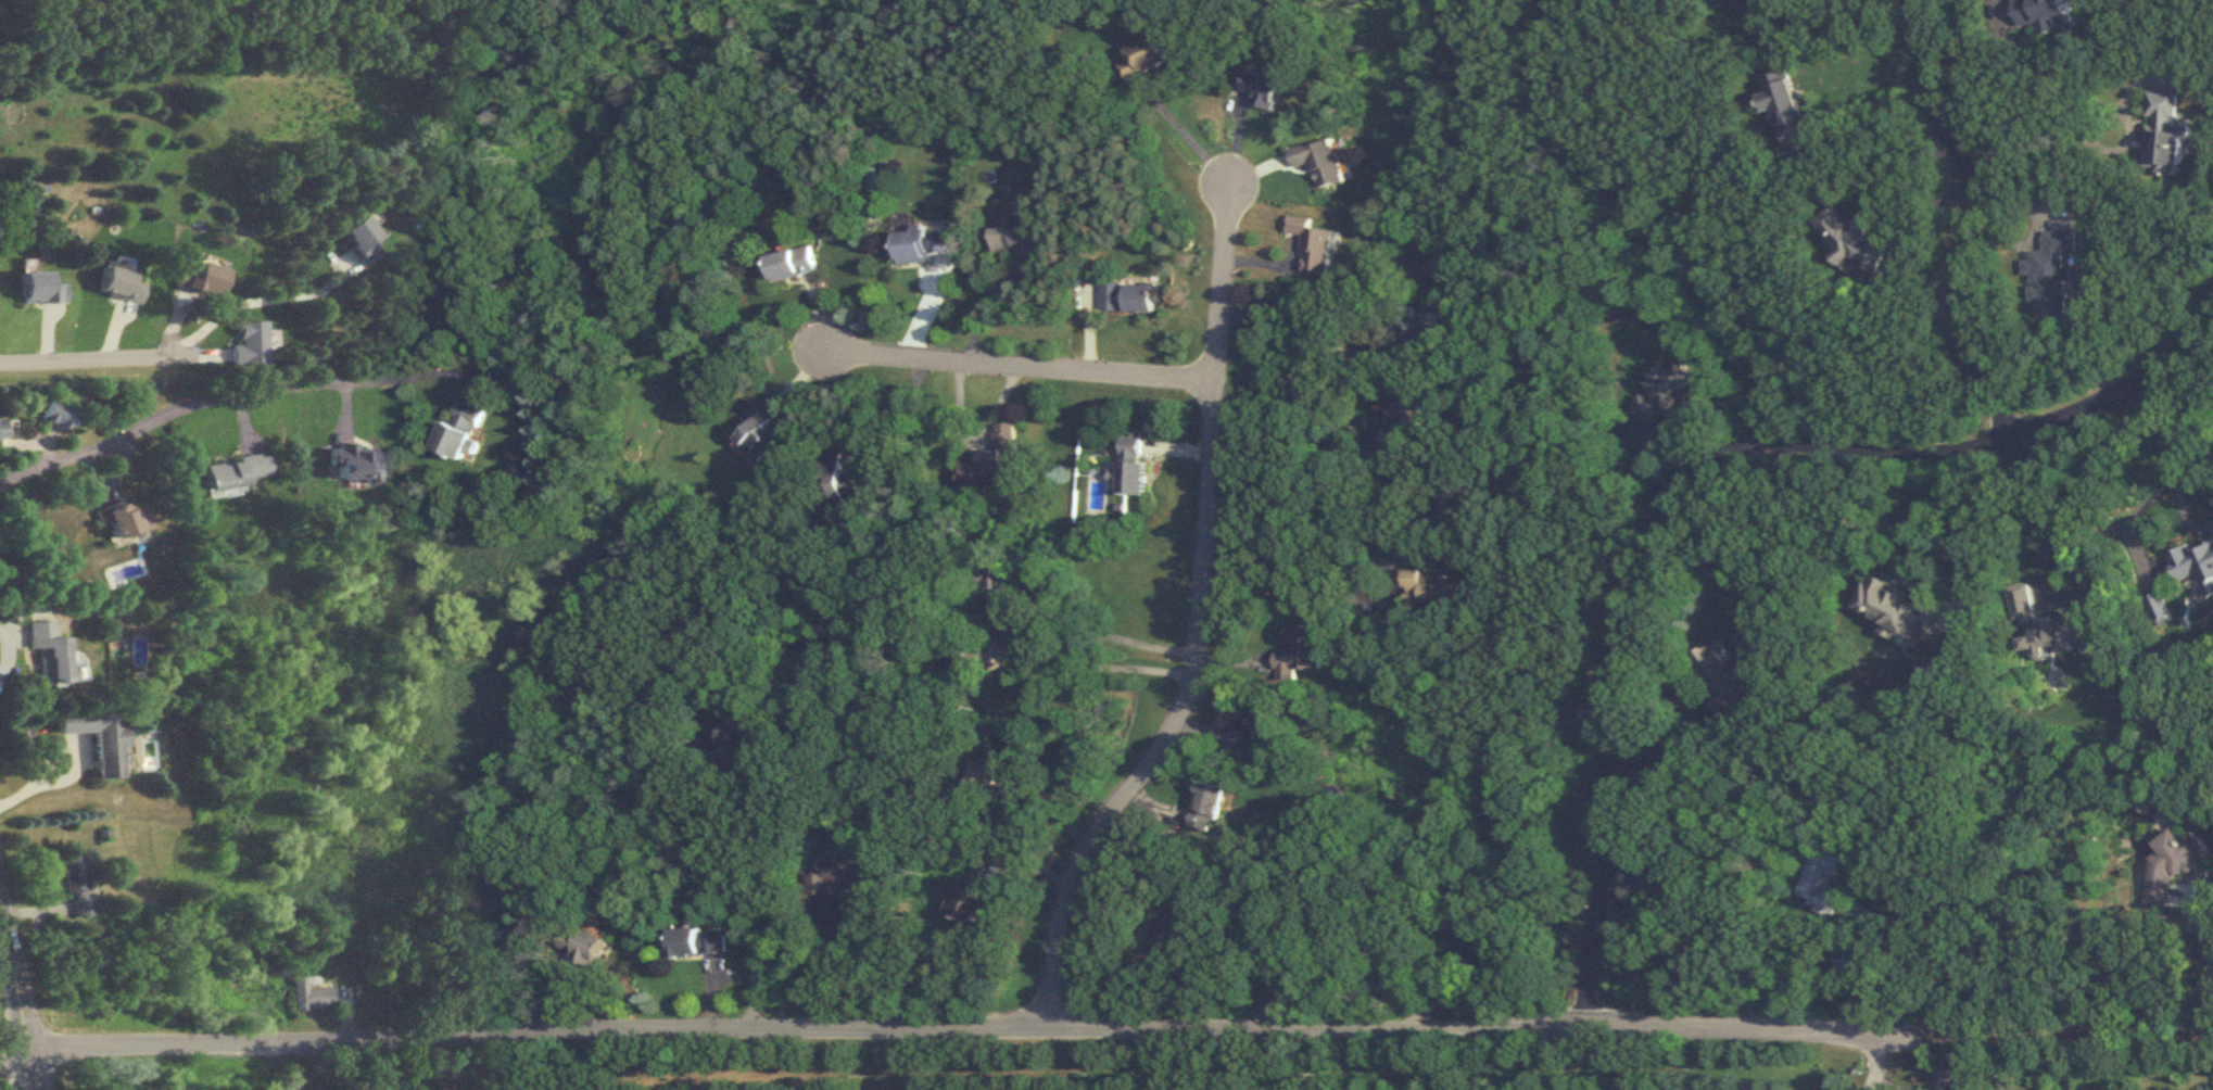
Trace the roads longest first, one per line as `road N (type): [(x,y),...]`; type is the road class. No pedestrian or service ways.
road 1 (residential): [(24,1052),(504,1029),(1415,1034),(1588,1026),(1888,1039),(2212,1034)]
road 2 (residential): [(2212,310),(2171,359),(2117,393),(1995,438),(1871,449),(1774,440),(1729,452),(1659,506),(1602,674),(1601,899),(1588,1026)]
road 3 (residential): [(1052,1029),(1052,954),(1066,899),(1101,823),(1164,749),(1196,660),(1229,186)]
road 4 (residential): [(1558,0),(1546,29),(1546,68),(1561,130),(1573,153),(1705,292),(1757,383),(1771,441)]
road 5 (residential): [(0,478),(195,400),(375,373),(475,375)]
road 6 (residential): [(1995,438),(1949,317),(1968,197),(1963,157),(1921,43),(1922,0)]
road 7 (residential): [(1213,381),(822,350)]
road 8 (residential): [(0,356),(184,352)]
road 9 (tertiary): [(33,1089),(0,928)]

